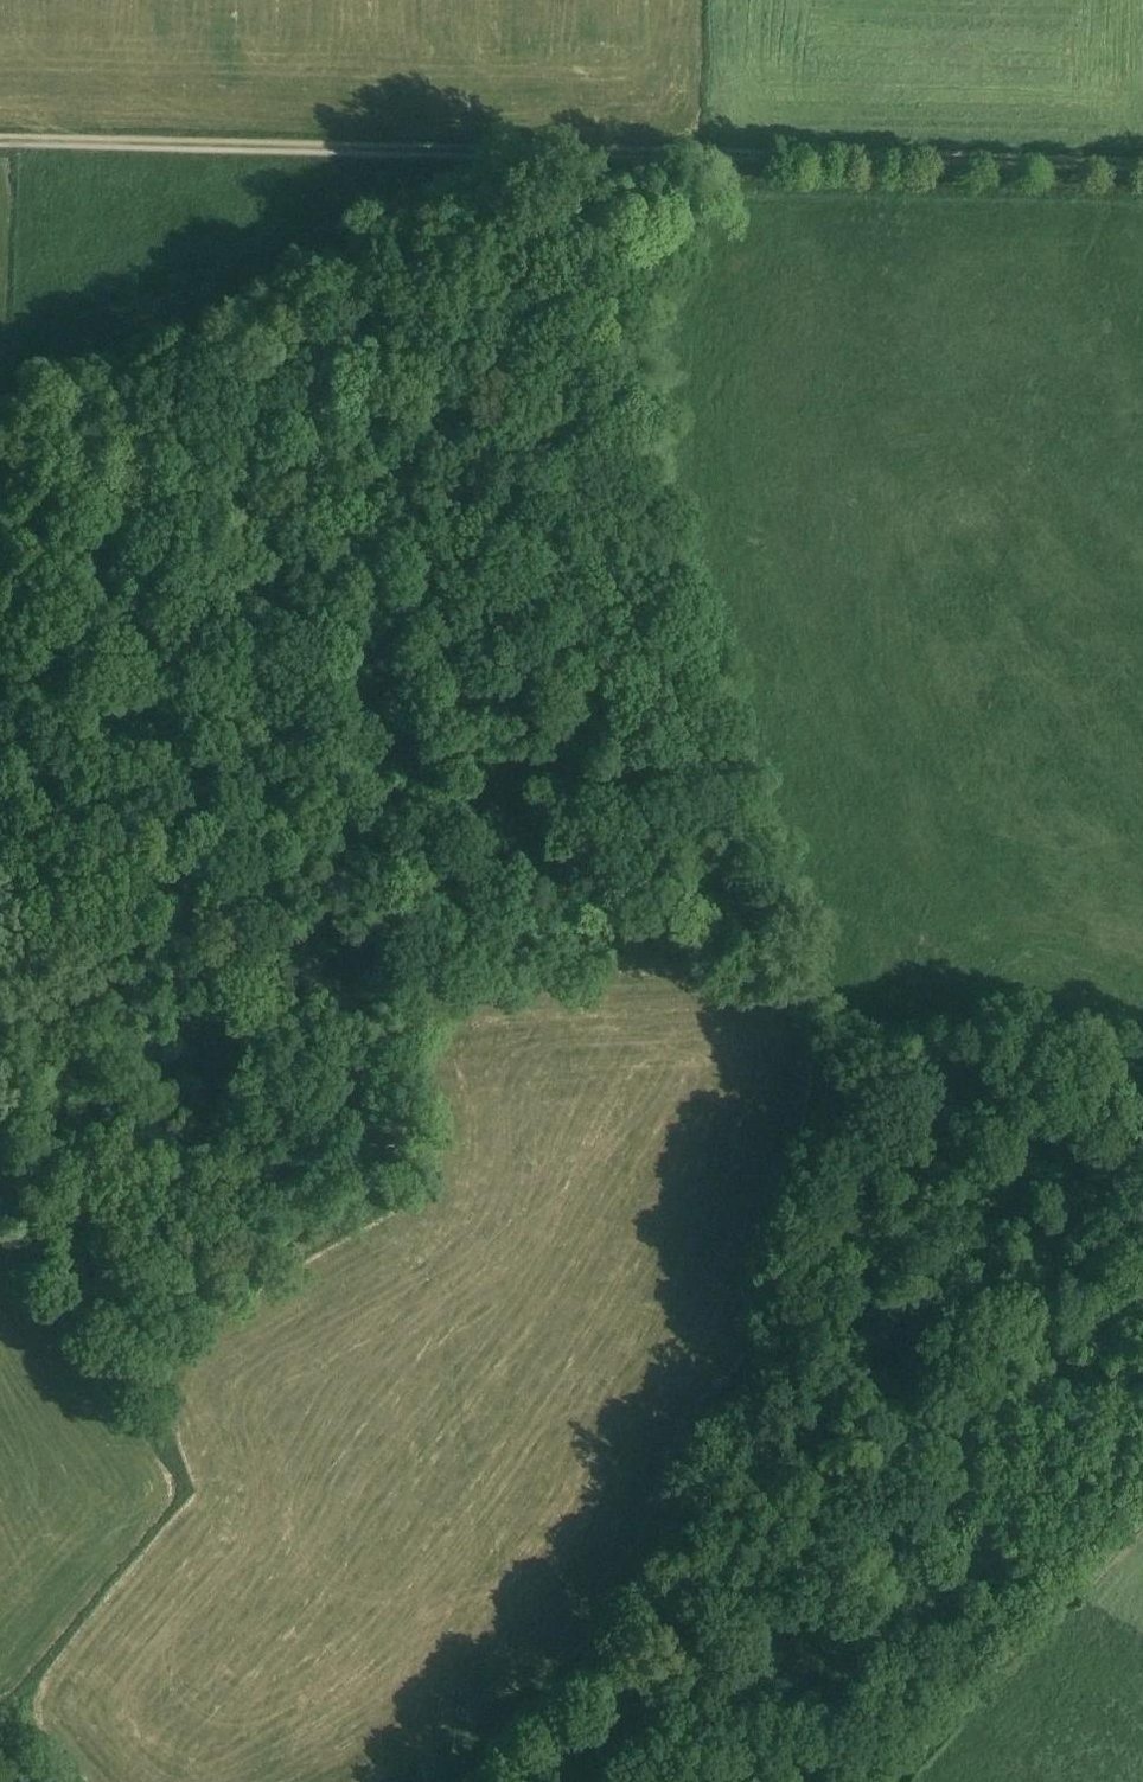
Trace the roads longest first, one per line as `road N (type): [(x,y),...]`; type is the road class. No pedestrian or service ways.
road 1 (track): [(1142,163),(0,140)]
road 2 (track): [(1142,1510),(892,1781)]

